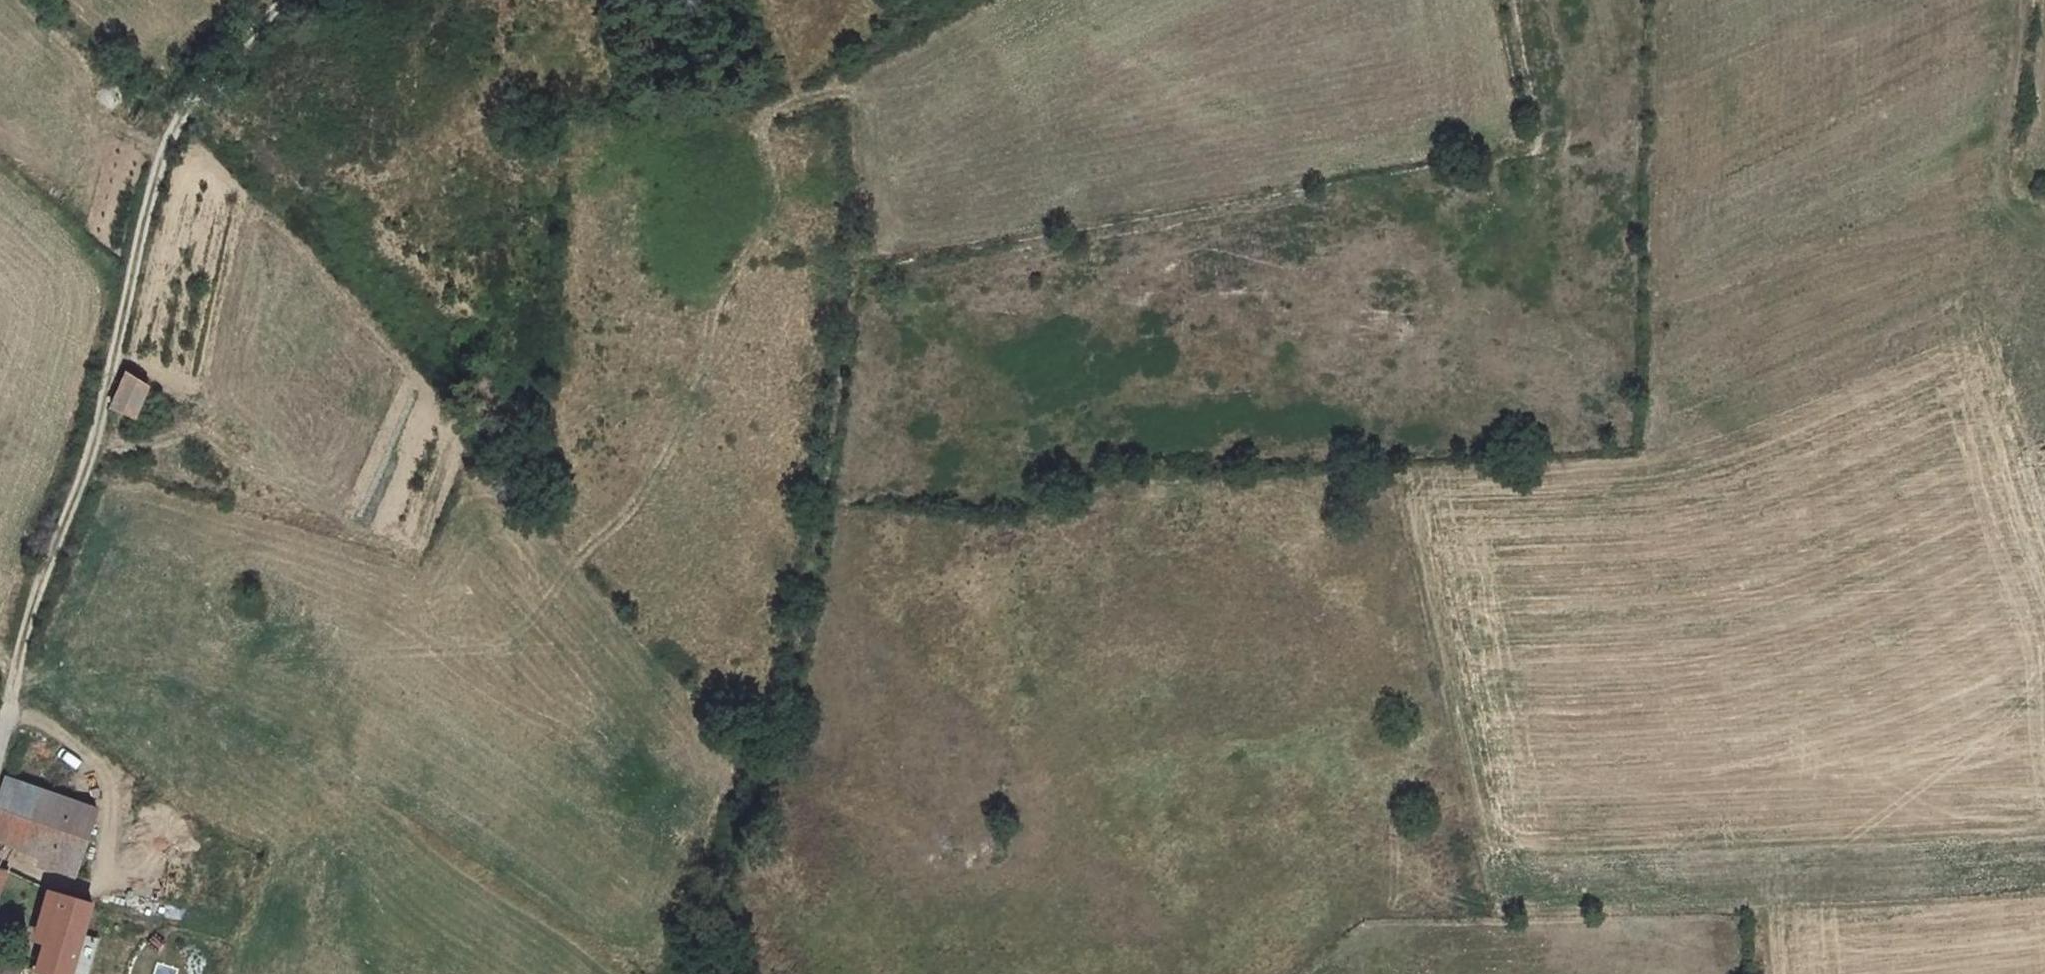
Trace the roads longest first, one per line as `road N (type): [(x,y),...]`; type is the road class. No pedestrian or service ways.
road 1 (track): [(287,0),(213,64),(166,135),(75,489),(8,705)]

